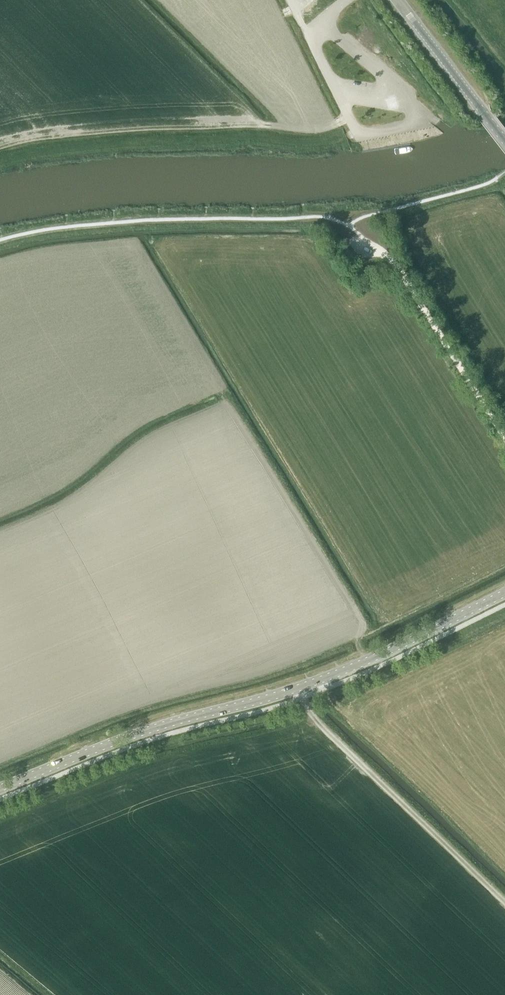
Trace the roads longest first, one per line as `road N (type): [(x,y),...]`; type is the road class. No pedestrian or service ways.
road 1 (tertiary): [(0,789),(148,731),(334,675),(504,593)]
road 2 (secondary): [(504,140),(399,0)]

